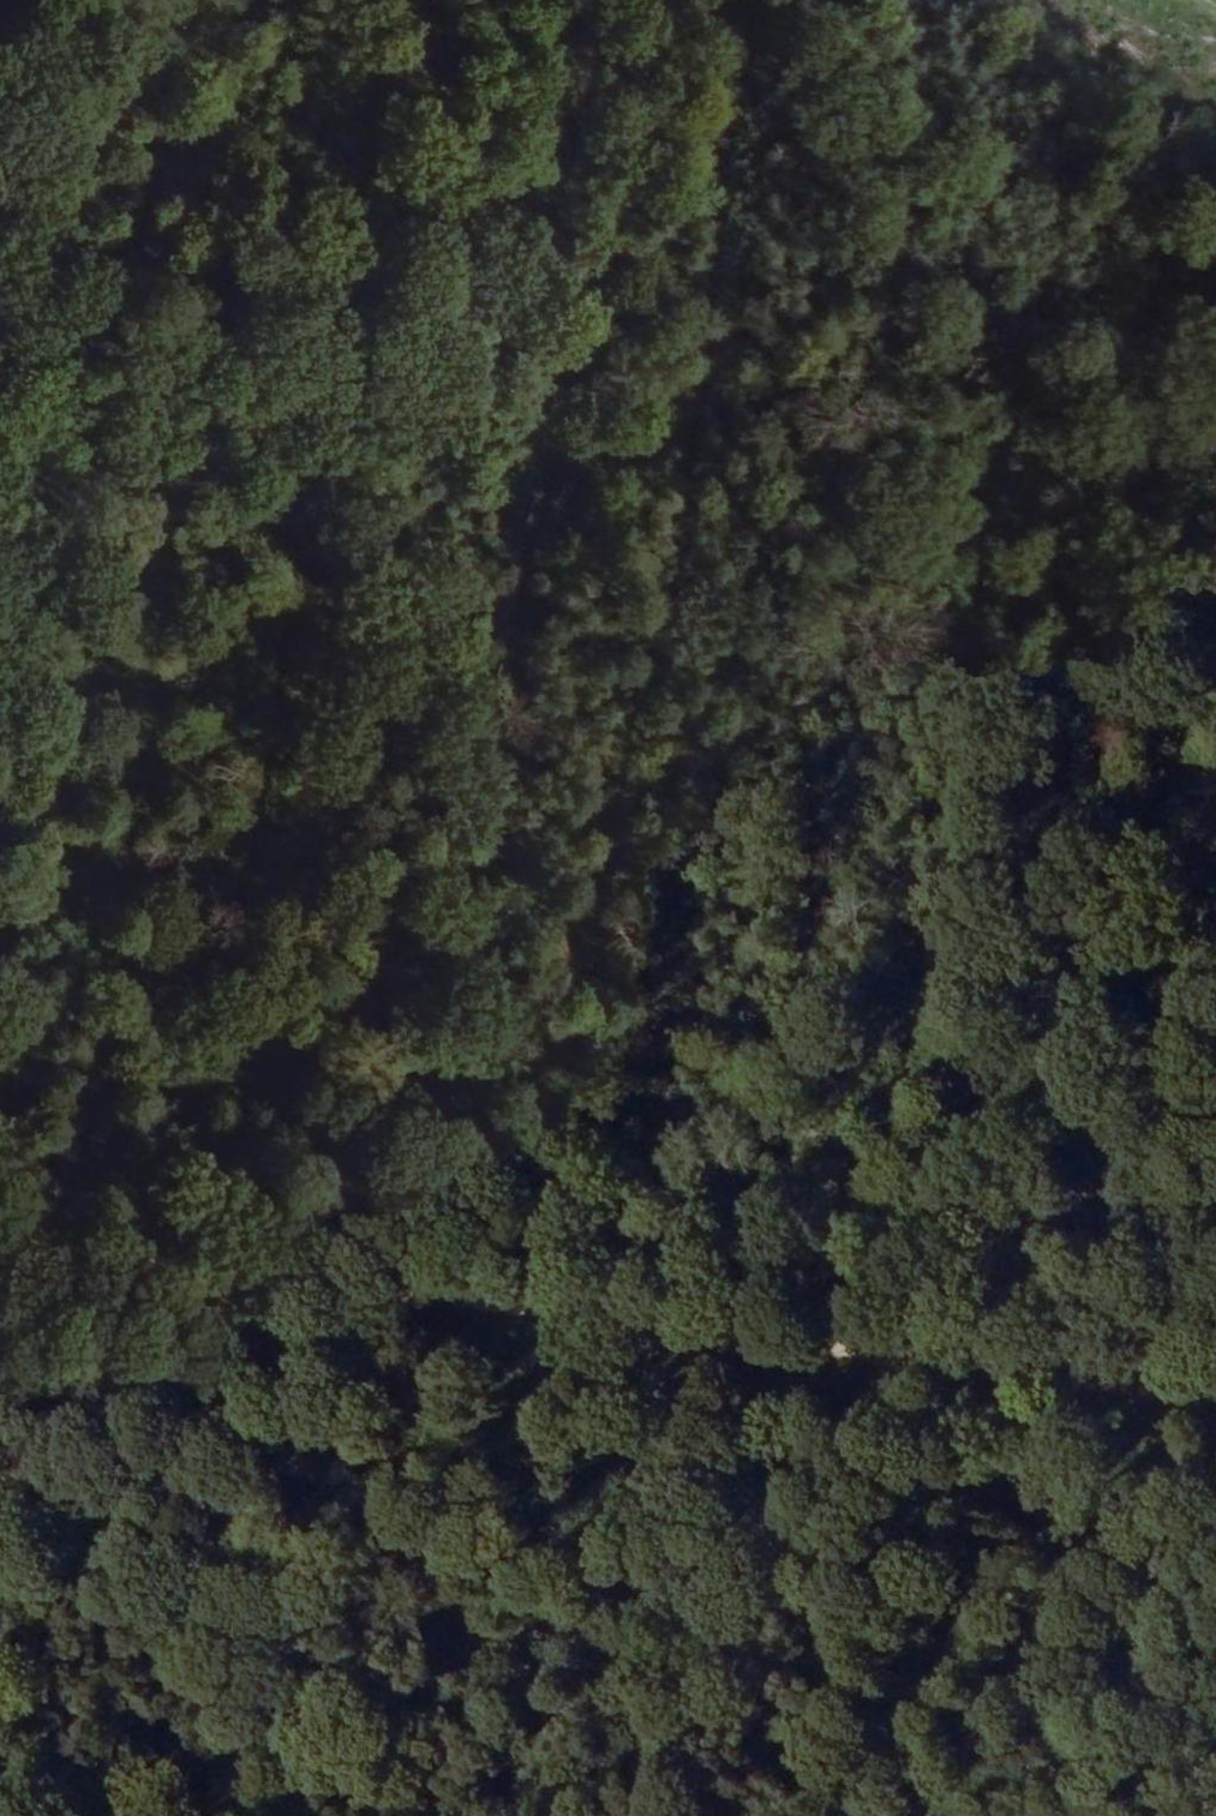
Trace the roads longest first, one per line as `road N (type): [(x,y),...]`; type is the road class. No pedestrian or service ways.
road 1 (track): [(0,1242),(1215,1405)]
road 2 (track): [(0,791),(124,0)]

